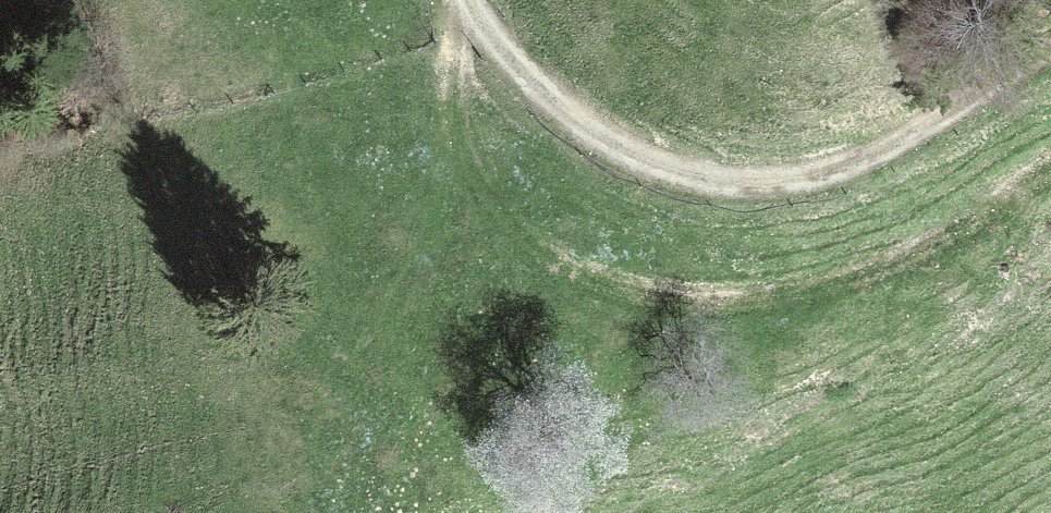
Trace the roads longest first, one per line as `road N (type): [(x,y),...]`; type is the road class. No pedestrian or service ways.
road 1 (track): [(466,13),(458,91),(517,223),(552,261),(616,289),(759,305),(934,241),(1050,170)]
road 2 (track): [(1050,62),(878,152),(792,180),(716,189),(651,170),(588,136),(511,72),(460,0)]

